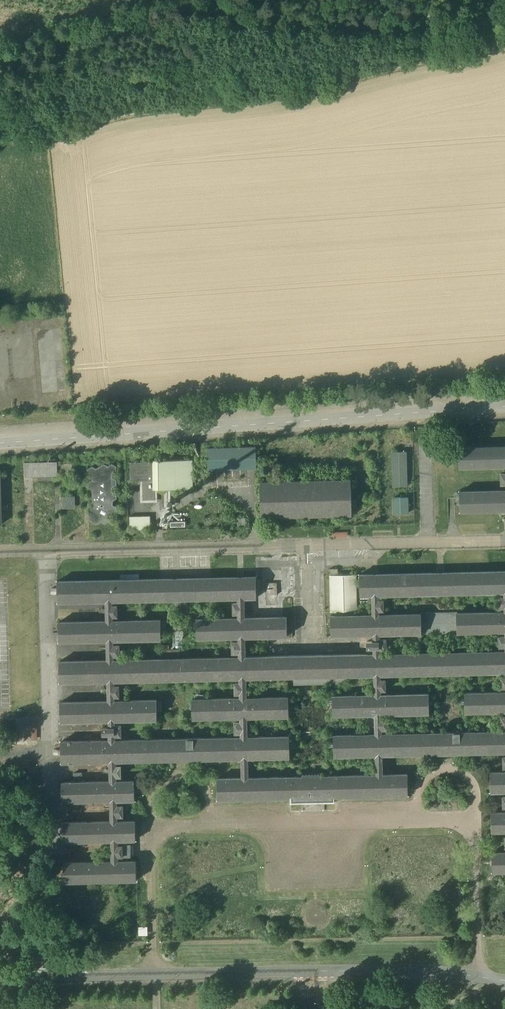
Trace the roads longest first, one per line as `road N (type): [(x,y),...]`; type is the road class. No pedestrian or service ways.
road 1 (track): [(28,143),(131,114),(307,93),(411,65)]

